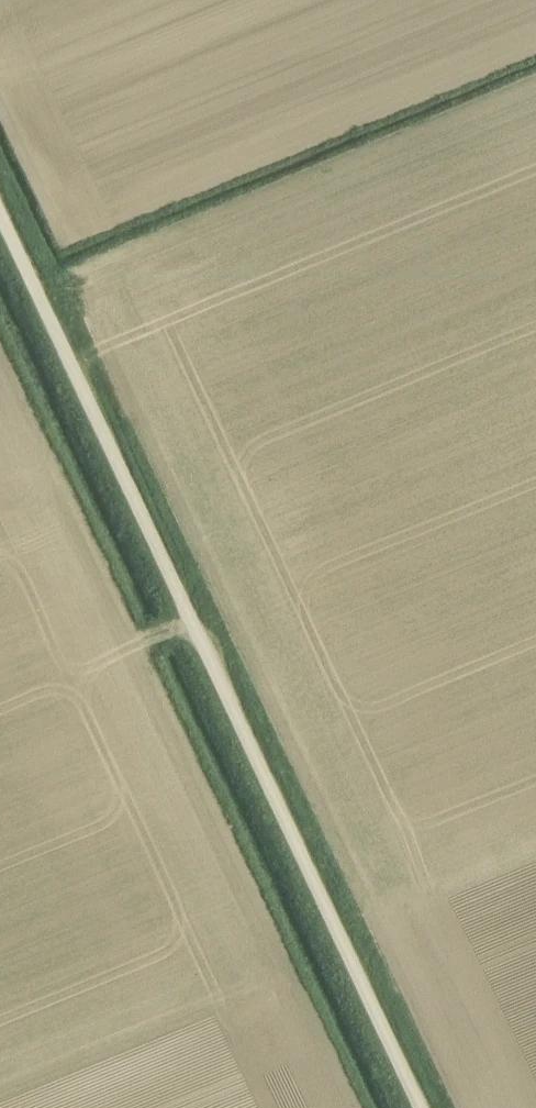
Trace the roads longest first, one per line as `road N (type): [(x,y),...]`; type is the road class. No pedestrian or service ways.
road 1 (unclassified): [(420,1107),(0,222)]

